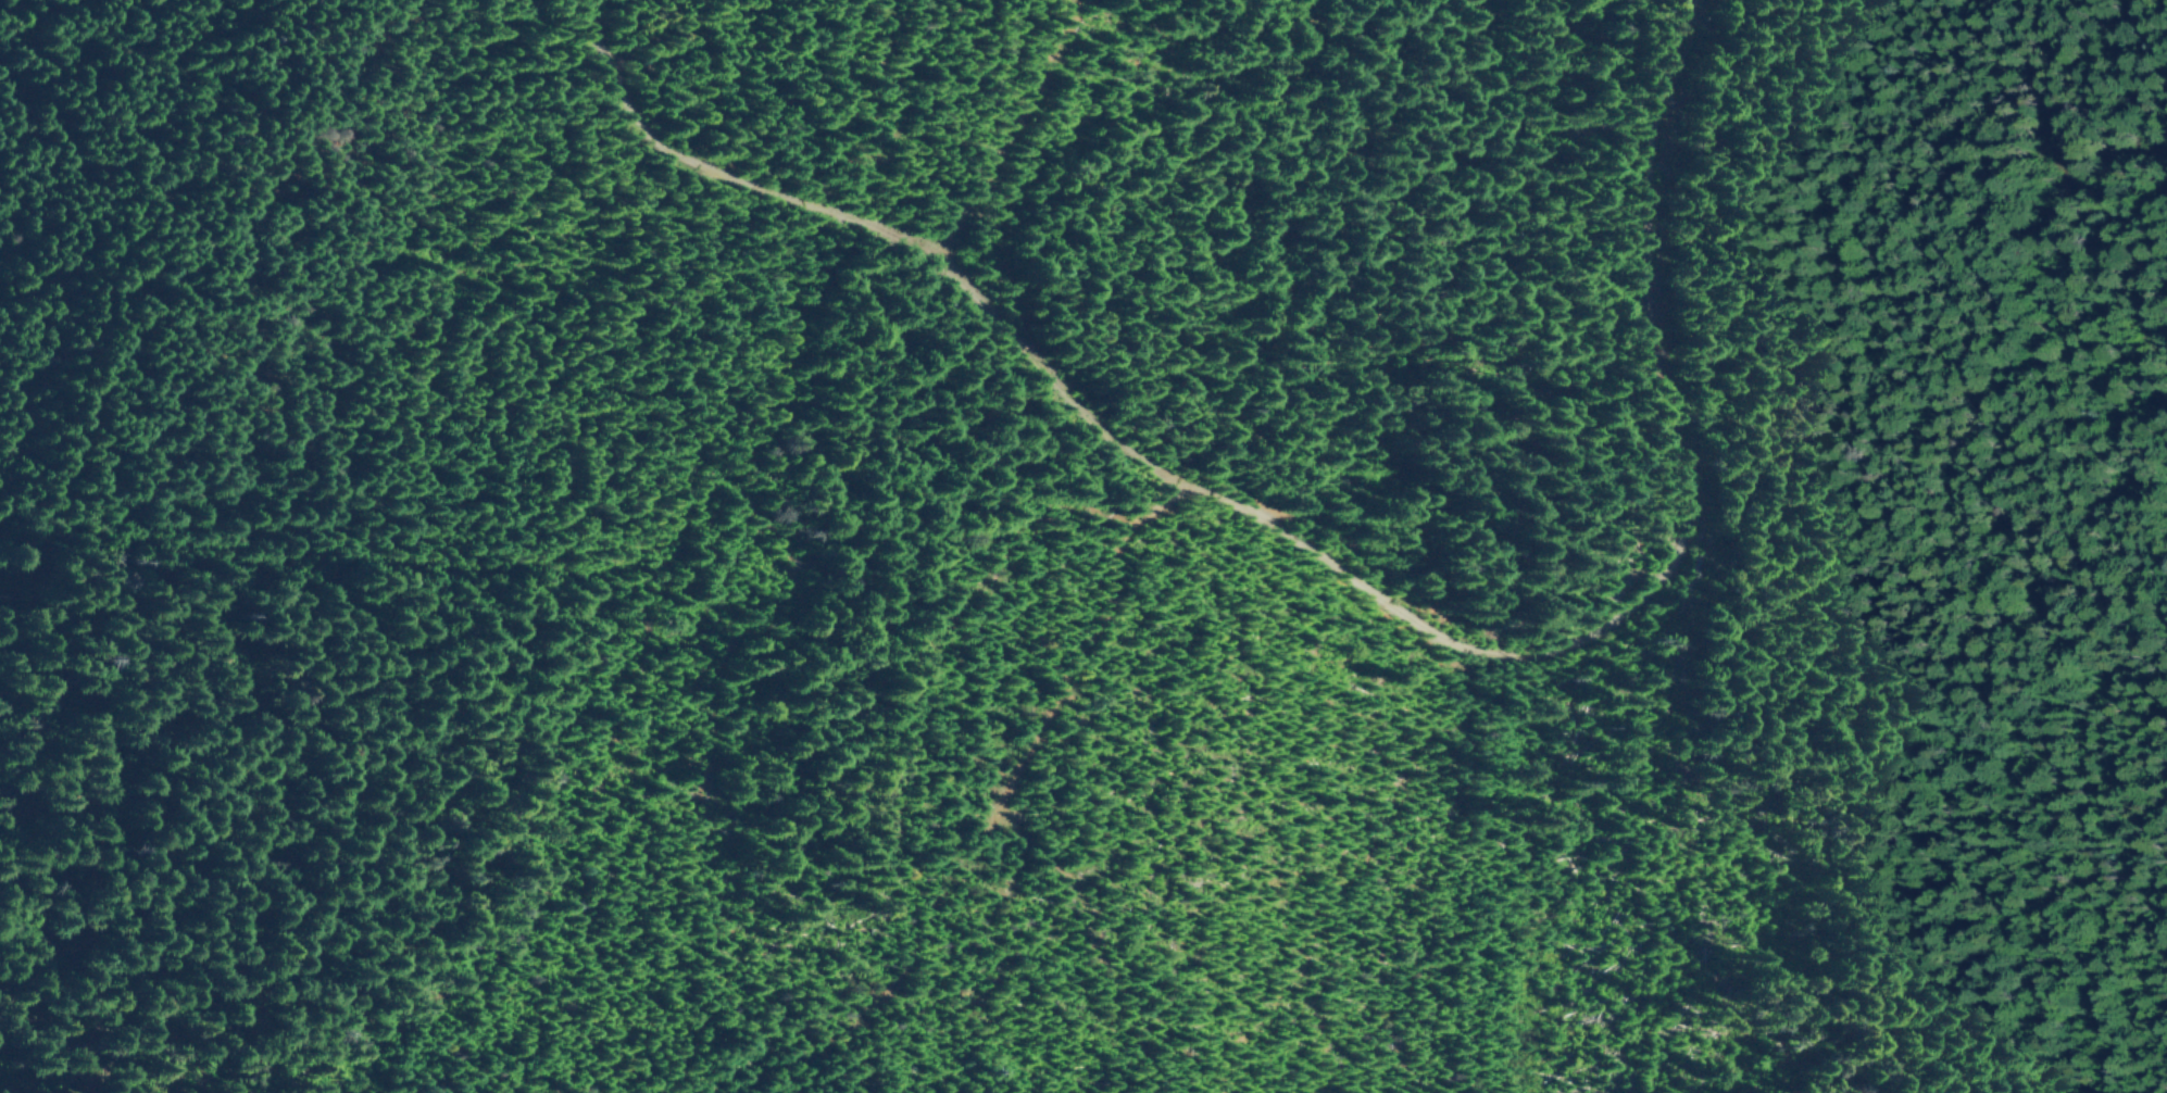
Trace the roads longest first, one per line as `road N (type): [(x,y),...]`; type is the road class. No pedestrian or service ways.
road 1 (track): [(587,0),(603,66),(644,128),(686,154),(907,238),(1125,444),(1275,520),(1442,633),(1516,649),(1596,620),(1654,574),(1686,488),(1644,163),(1688,0)]

